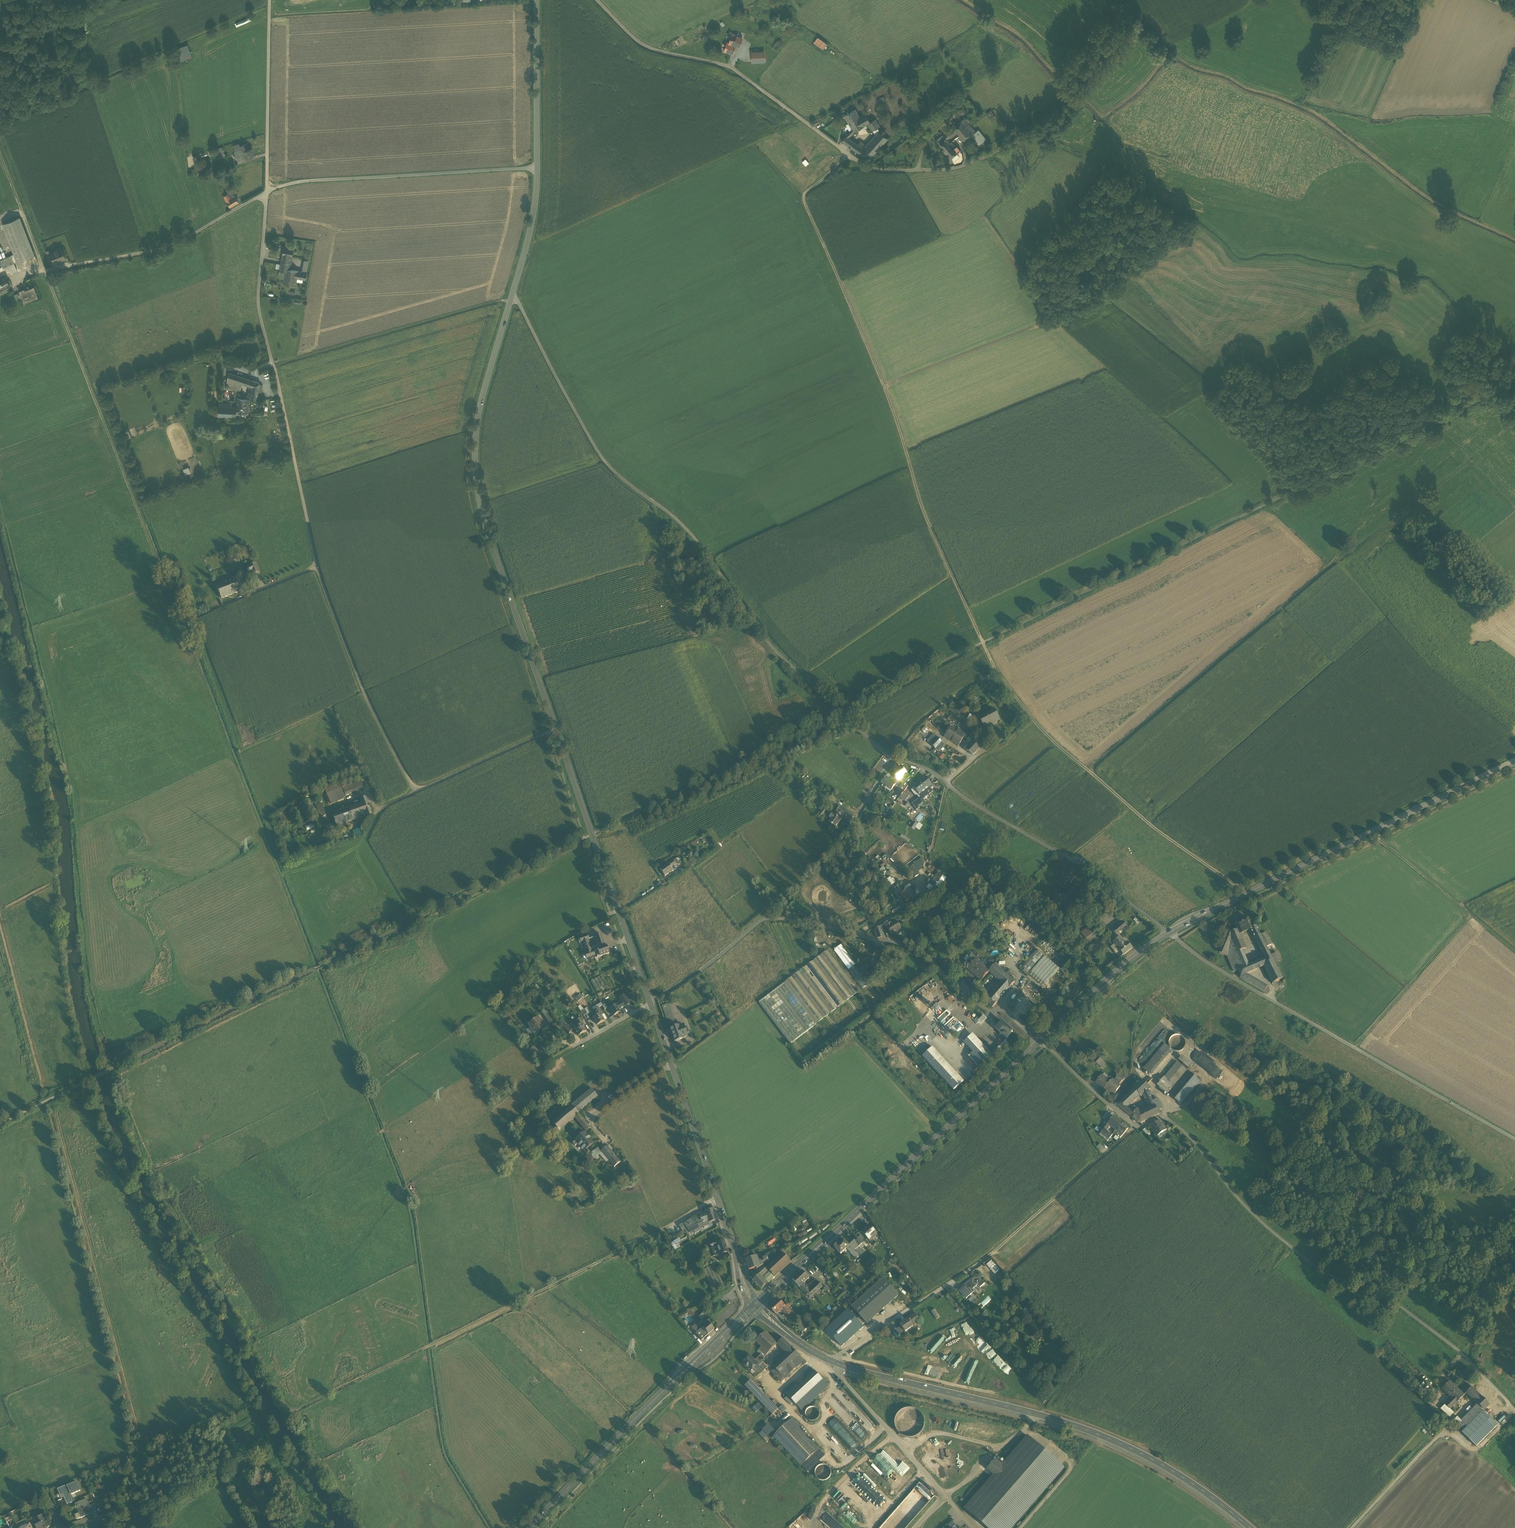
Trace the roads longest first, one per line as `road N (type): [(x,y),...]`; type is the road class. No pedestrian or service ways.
road 1 (residential): [(267,191),(258,301),(317,569),(365,695),(415,792),(556,728)]
road 2 (track): [(850,154),(799,193),(842,287),(924,517),(996,670),(906,739),(893,759)]
road 3 (secondary): [(556,728),(482,510),(475,458),(480,406),(531,219),(536,167)]
road 4 (track): [(842,712),(774,651),(711,559),(602,462),(512,298)]
road 5 (track): [(717,1199),(292,1413),(269,1372)]
road 6 (track): [(0,154),(186,636)]
road 7 (track): [(1168,1119),(1274,1233),(1320,1271),(1377,1292),(1435,1332),(1514,1410)]
road 8 (unclassified): [(987,153),(939,169),(877,170),(732,67),(648,53),(594,0)]
road 9 (secondary): [(1250,1527),(1200,1489),(1102,1435),(836,1363)]
road 10 (unclassified): [(1514,1142),(1198,958),(1170,933)]
road 11 (secondary): [(1041,1041),(756,1307)]
road 12 (secondary): [(1181,927),(1514,762)]
road 13 (track): [(996,670),(1053,743),(1246,894)]
road 14 (residential): [(1170,933),(938,776),(893,759)]
road 15 (secondary): [(756,1307),(650,1003)]
road 16 (secondary): [(756,1307),(530,1527)]
road 17 (residential): [(768,914),(916,950),(982,1007),(1005,1007),(1041,1041)]
road 18 (secondary): [(650,1003),(556,728)]
road 19 (unclassified): [(536,167),(301,181),(267,191)]
road 20 (track): [(273,365),(512,298)]
road 21 (residential): [(45,270),(179,241),(267,191)]
road 22 (residential): [(974,1527),(836,1363)]
road 23 (residential): [(768,914),(844,838),(893,759)]
road 24 (track): [(1135,1125),(986,1258)]
road 25 (residential): [(270,0),(267,191)]
road 26 (track): [(1372,832),(1514,950)]
road 27 (residential): [(836,1363),(986,1258)]
road 28 (track): [(1472,915),(1355,1048)]
road 29 (secondary): [(1170,933),(1041,1041)]
road 30 (secondary): [(536,167),(536,0)]
road 31 (residential): [(1041,1041),(1135,1125),(1168,1119)]
road 32 (track): [(1377,1292),(1435,1241),(1514,1226)]
road 33 (residential): [(650,1003),(768,914)]
road 34 (track): [(165,1501),(276,1435)]
road 35 (residential): [(543,1065),(650,1003)]

